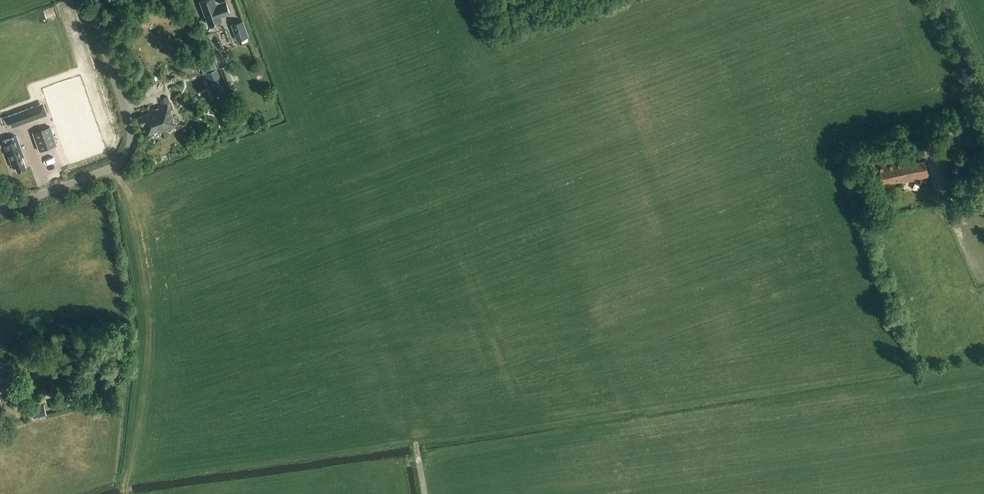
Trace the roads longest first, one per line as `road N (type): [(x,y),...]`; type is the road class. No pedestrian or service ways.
road 1 (unclassified): [(0,211),(113,168),(129,150),(131,126),(98,26),(107,0)]

